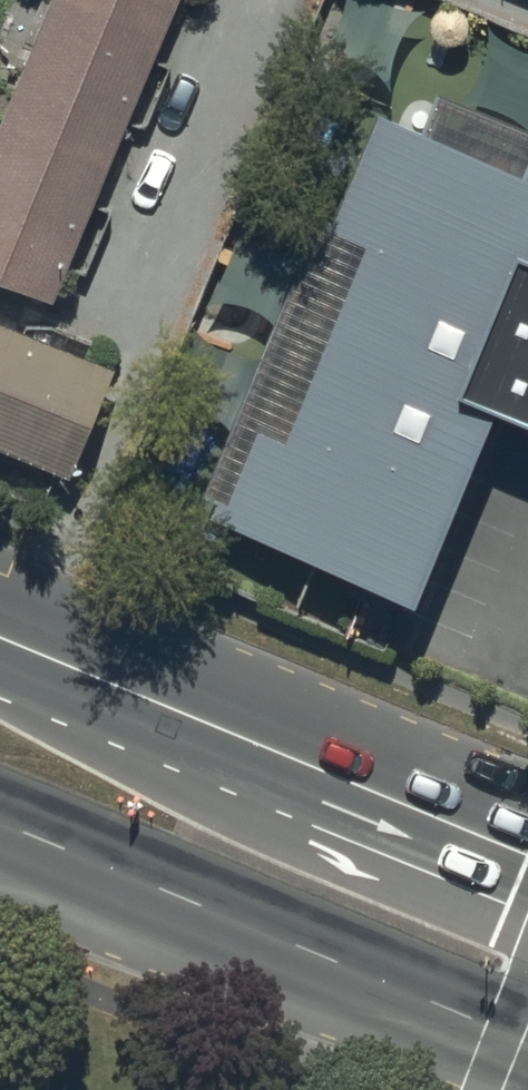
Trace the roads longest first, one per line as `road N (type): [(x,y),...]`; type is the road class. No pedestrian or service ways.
road 1 (trunk): [(0,651),(240,762),(527,879)]
road 2 (trunk): [(527,1036),(0,828)]

